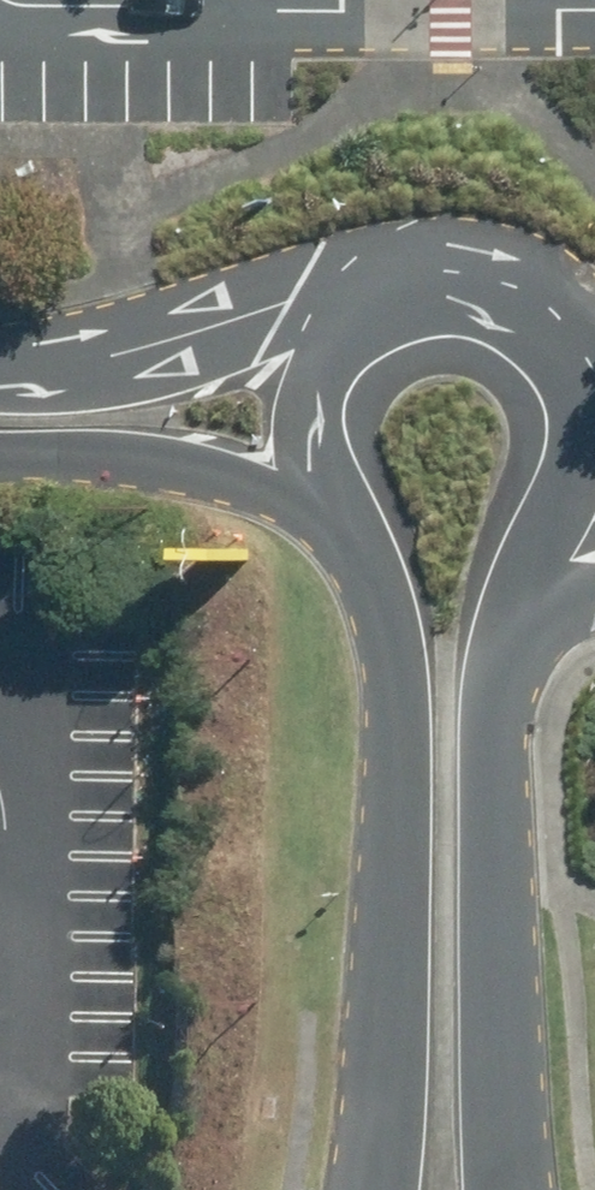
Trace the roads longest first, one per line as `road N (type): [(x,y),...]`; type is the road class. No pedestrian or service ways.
road 1 (unclassified): [(394,280),(431,269),(509,281),(568,325),(581,371),(569,464),(498,667),(491,770),(509,1189)]
road 2 (unclassified): [(361,1189),(397,730),(391,651),(375,592),(344,530)]
road 3 (unclassified): [(0,377),(394,280)]
road 4 (unclassified): [(344,530),(211,461),(132,445),(0,441)]
road 5 (unclassified): [(344,530),(318,476),(311,431),(317,388),(358,310),(394,280)]

